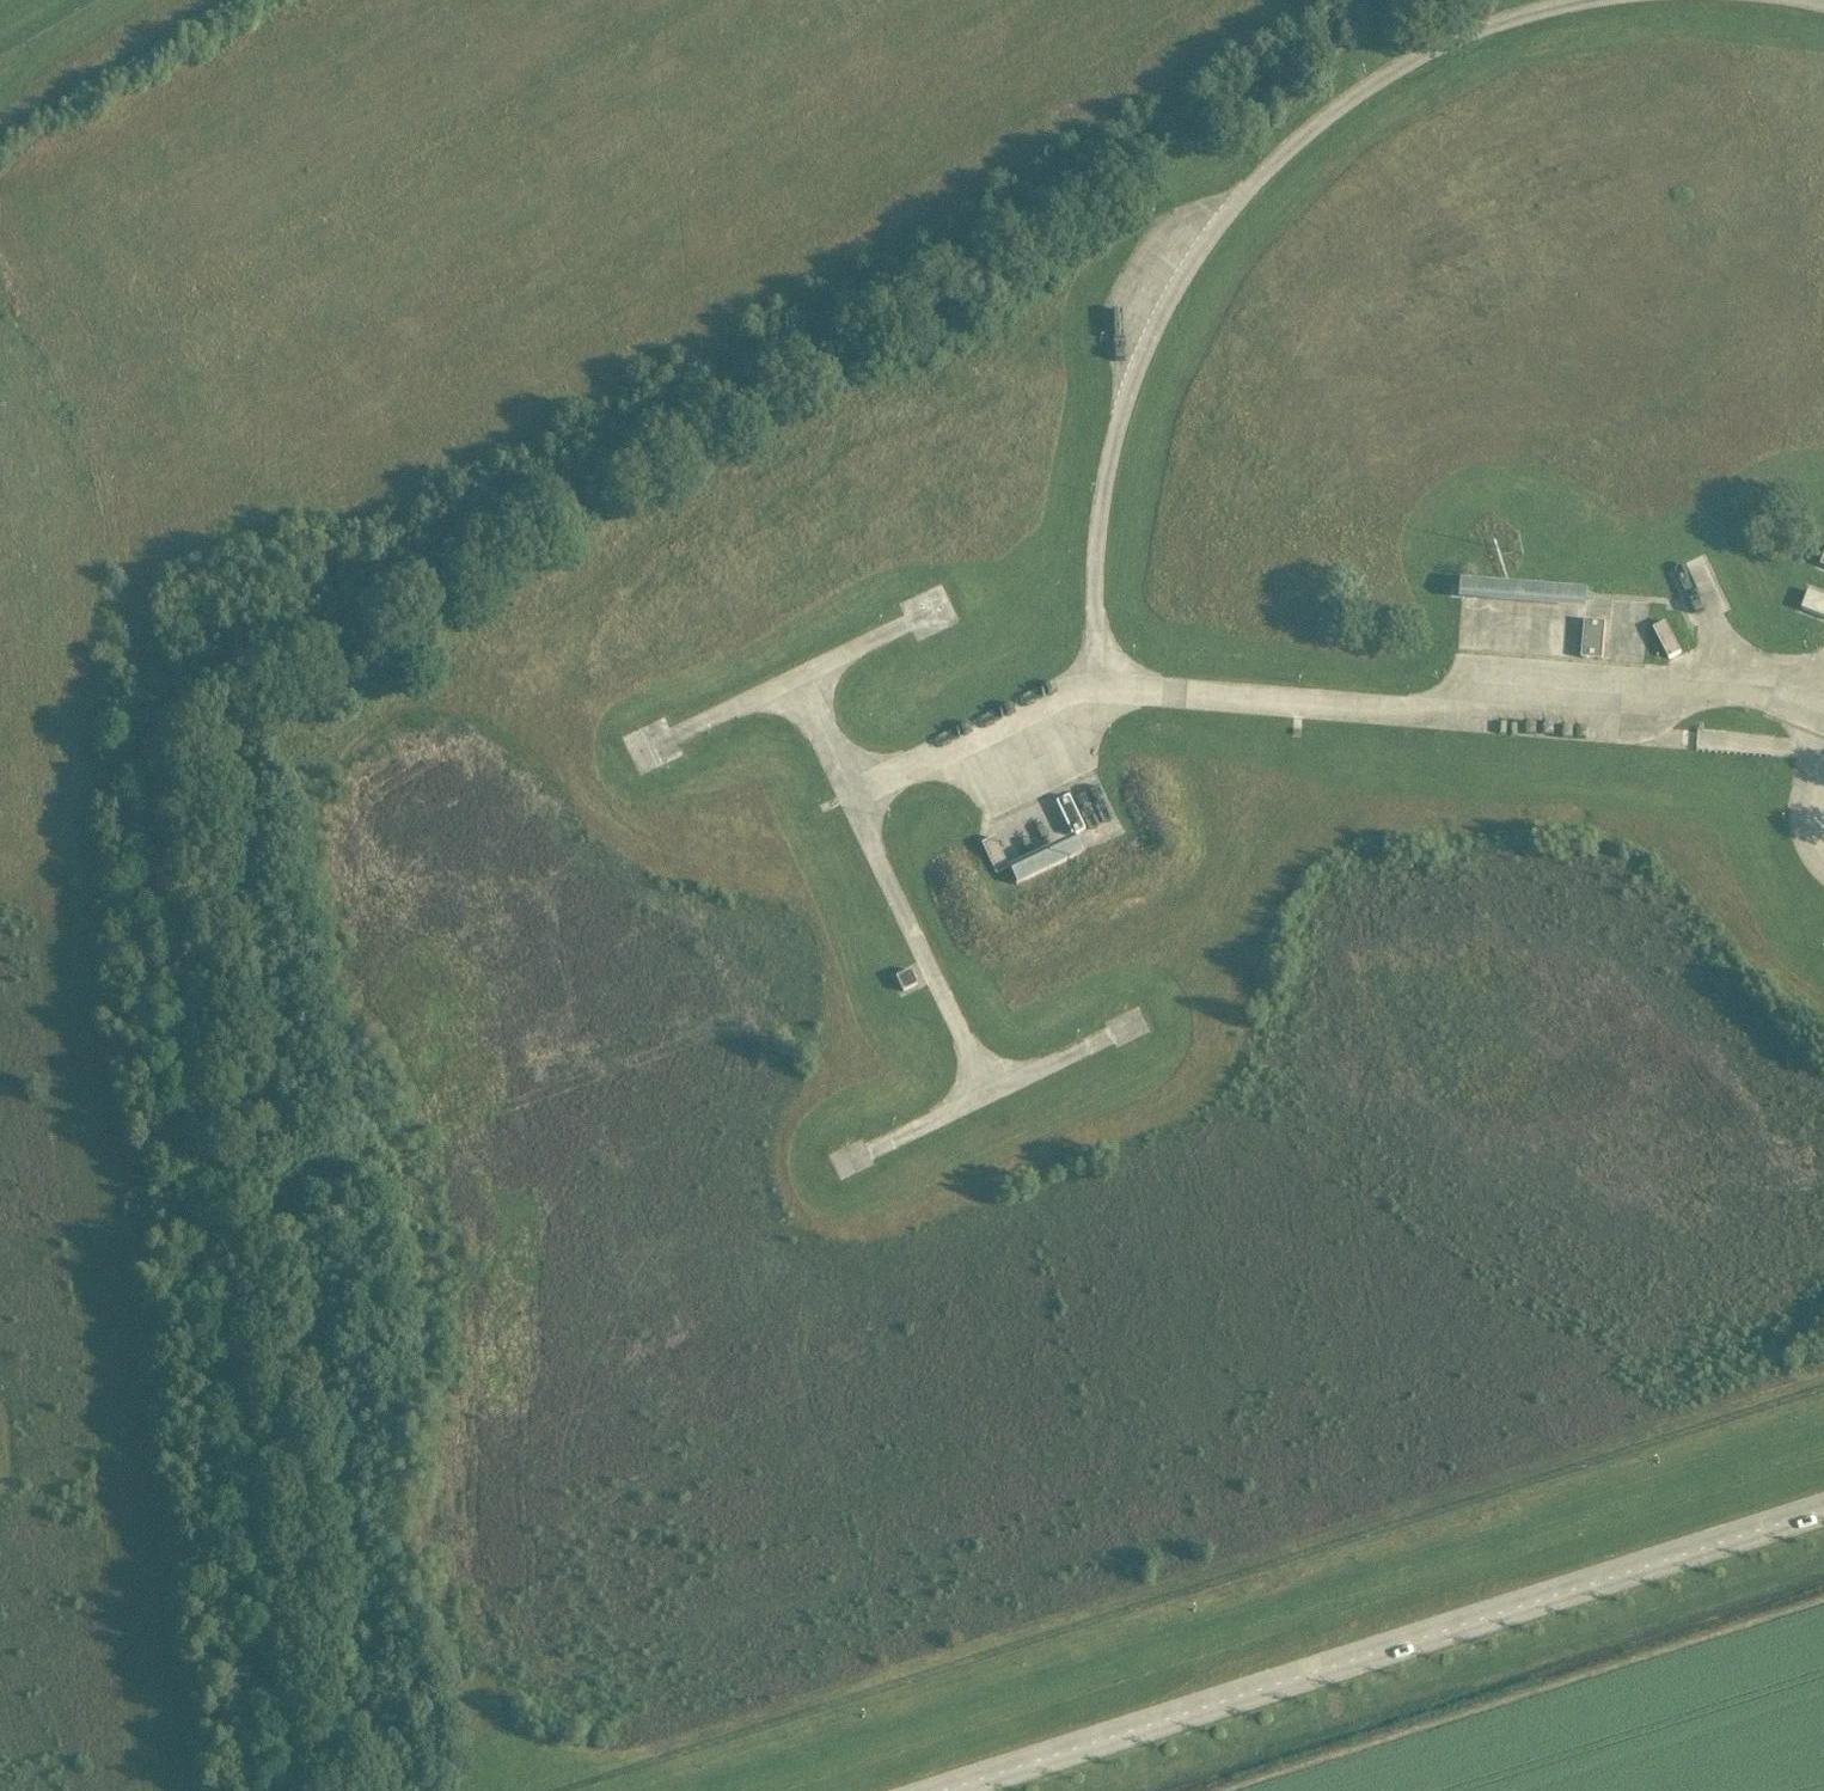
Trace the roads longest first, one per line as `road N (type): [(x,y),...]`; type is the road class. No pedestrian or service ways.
road 1 (unclassified): [(1823,717),(1747,687),(1683,682),(1617,730),(1080,687),(853,797),(797,679)]
road 2 (unclassified): [(1823,1510),(946,1790)]

